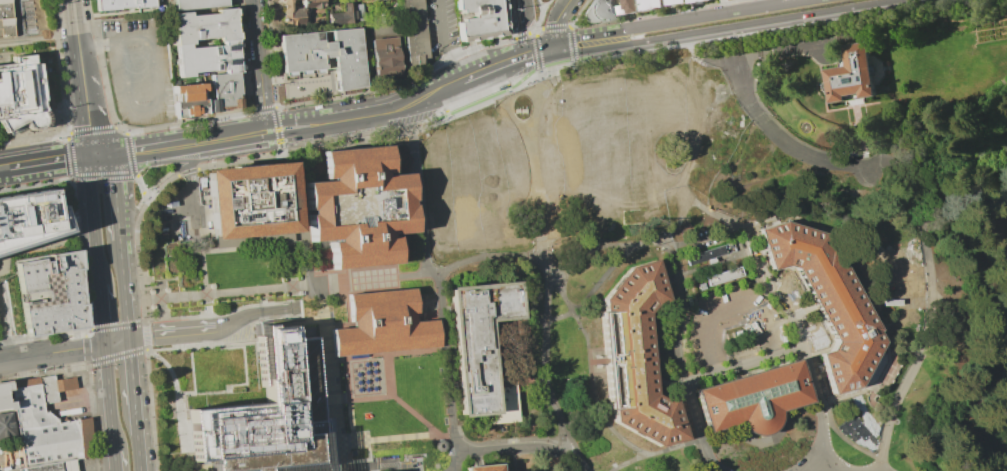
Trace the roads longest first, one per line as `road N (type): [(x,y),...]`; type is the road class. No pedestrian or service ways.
road 1 (tertiary): [(573,56),(919,0)]
road 2 (tertiary): [(809,0),(619,31)]
road 3 (tertiary): [(129,153),(267,131)]
road 4 (residential): [(255,0),(267,131)]
road 5 (residential): [(0,361),(129,339)]
road 6 (tertiary): [(94,156),(88,177),(99,285)]
road 7 (residential): [(581,470),(547,448),(459,454)]

